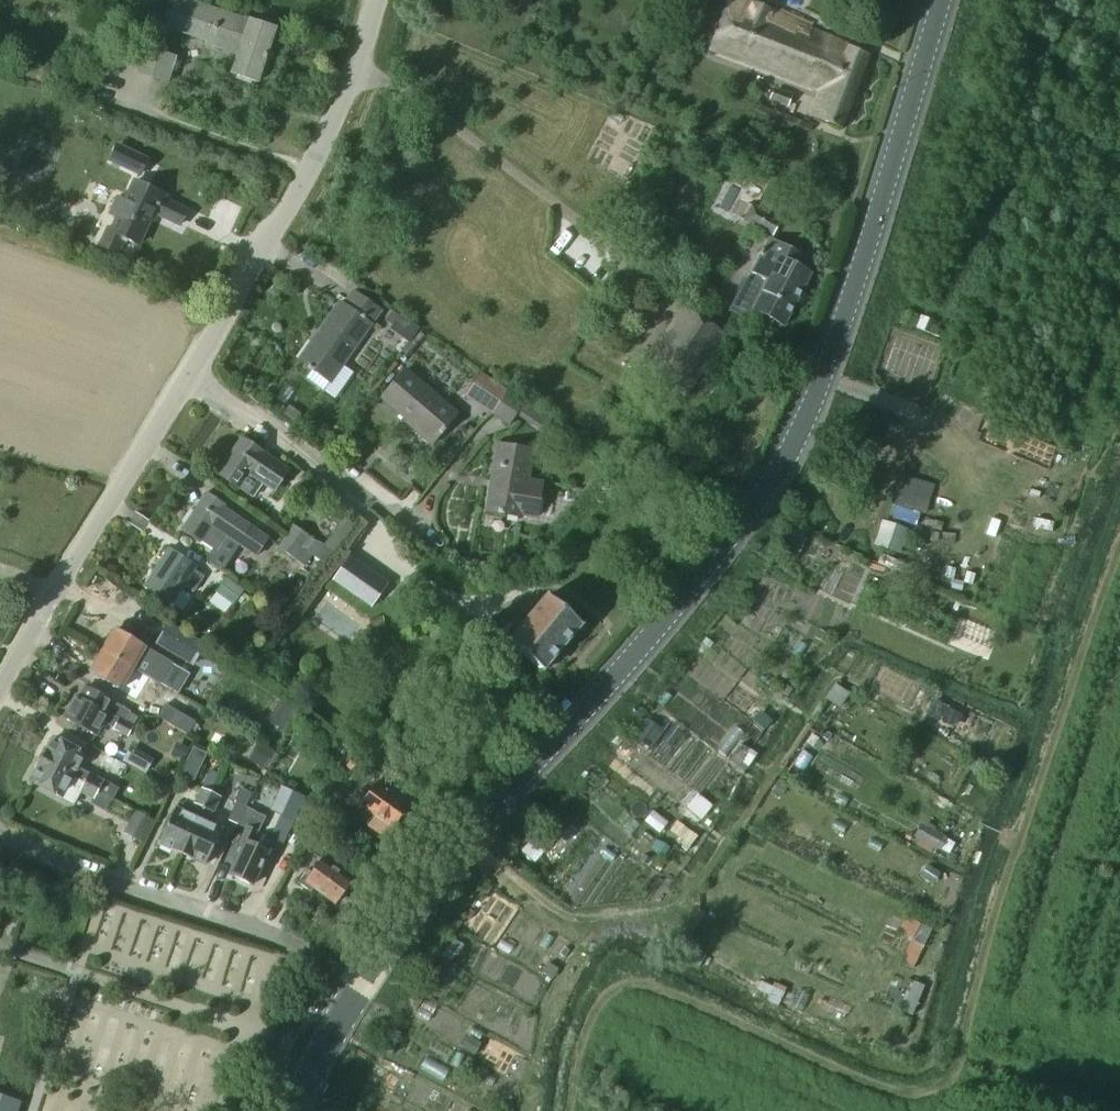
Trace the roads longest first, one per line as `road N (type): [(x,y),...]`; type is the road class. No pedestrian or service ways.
road 1 (secondary): [(365,981),(462,839),(700,576),(779,473),(821,386),(945,0)]
road 2 (unclassified): [(0,687),(288,214),(357,73),(378,0)]
road 3 (track): [(1119,1084),(966,1044),(1009,849),(1119,533)]
road 4 (track): [(569,1110),(585,1024),(615,990),(642,981),(894,1090),(940,1082),(966,1044)]
road 5 (unclassified): [(365,981),(304,947),(136,892),(0,834)]
road 6 (track): [(462,839),(571,917),(693,903),(740,916)]
road 7 (secondary): [(295,1110),(365,981)]

